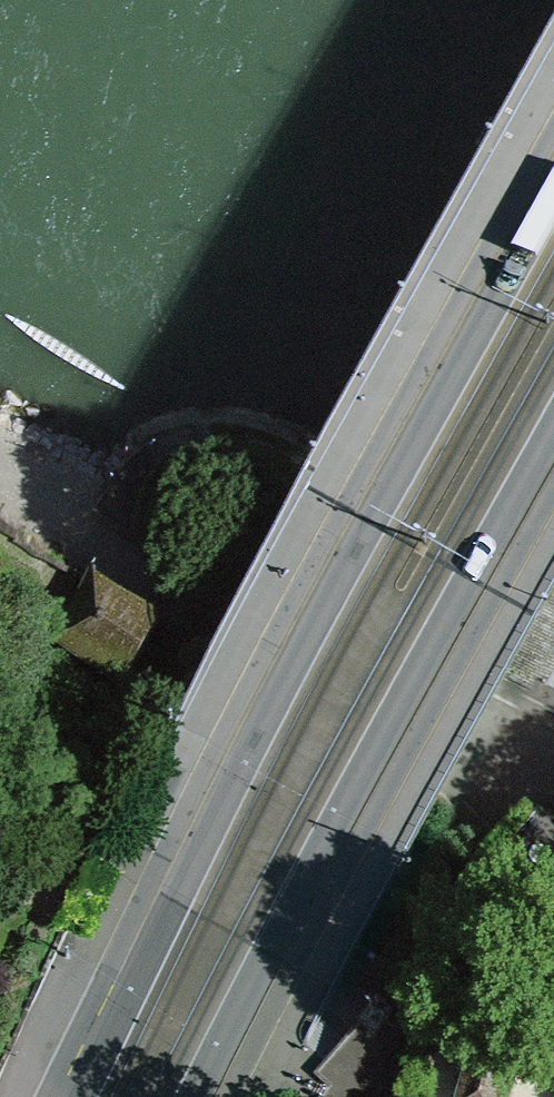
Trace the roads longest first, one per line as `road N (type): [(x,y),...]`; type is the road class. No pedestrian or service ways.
road 1 (secondary): [(553,191),(317,615),(78,1096)]
road 2 (secondary): [(195,1096),(264,955),(553,429)]
road 3 (unknown): [(463,723),(230,616),(159,568),(179,542),(133,500)]

